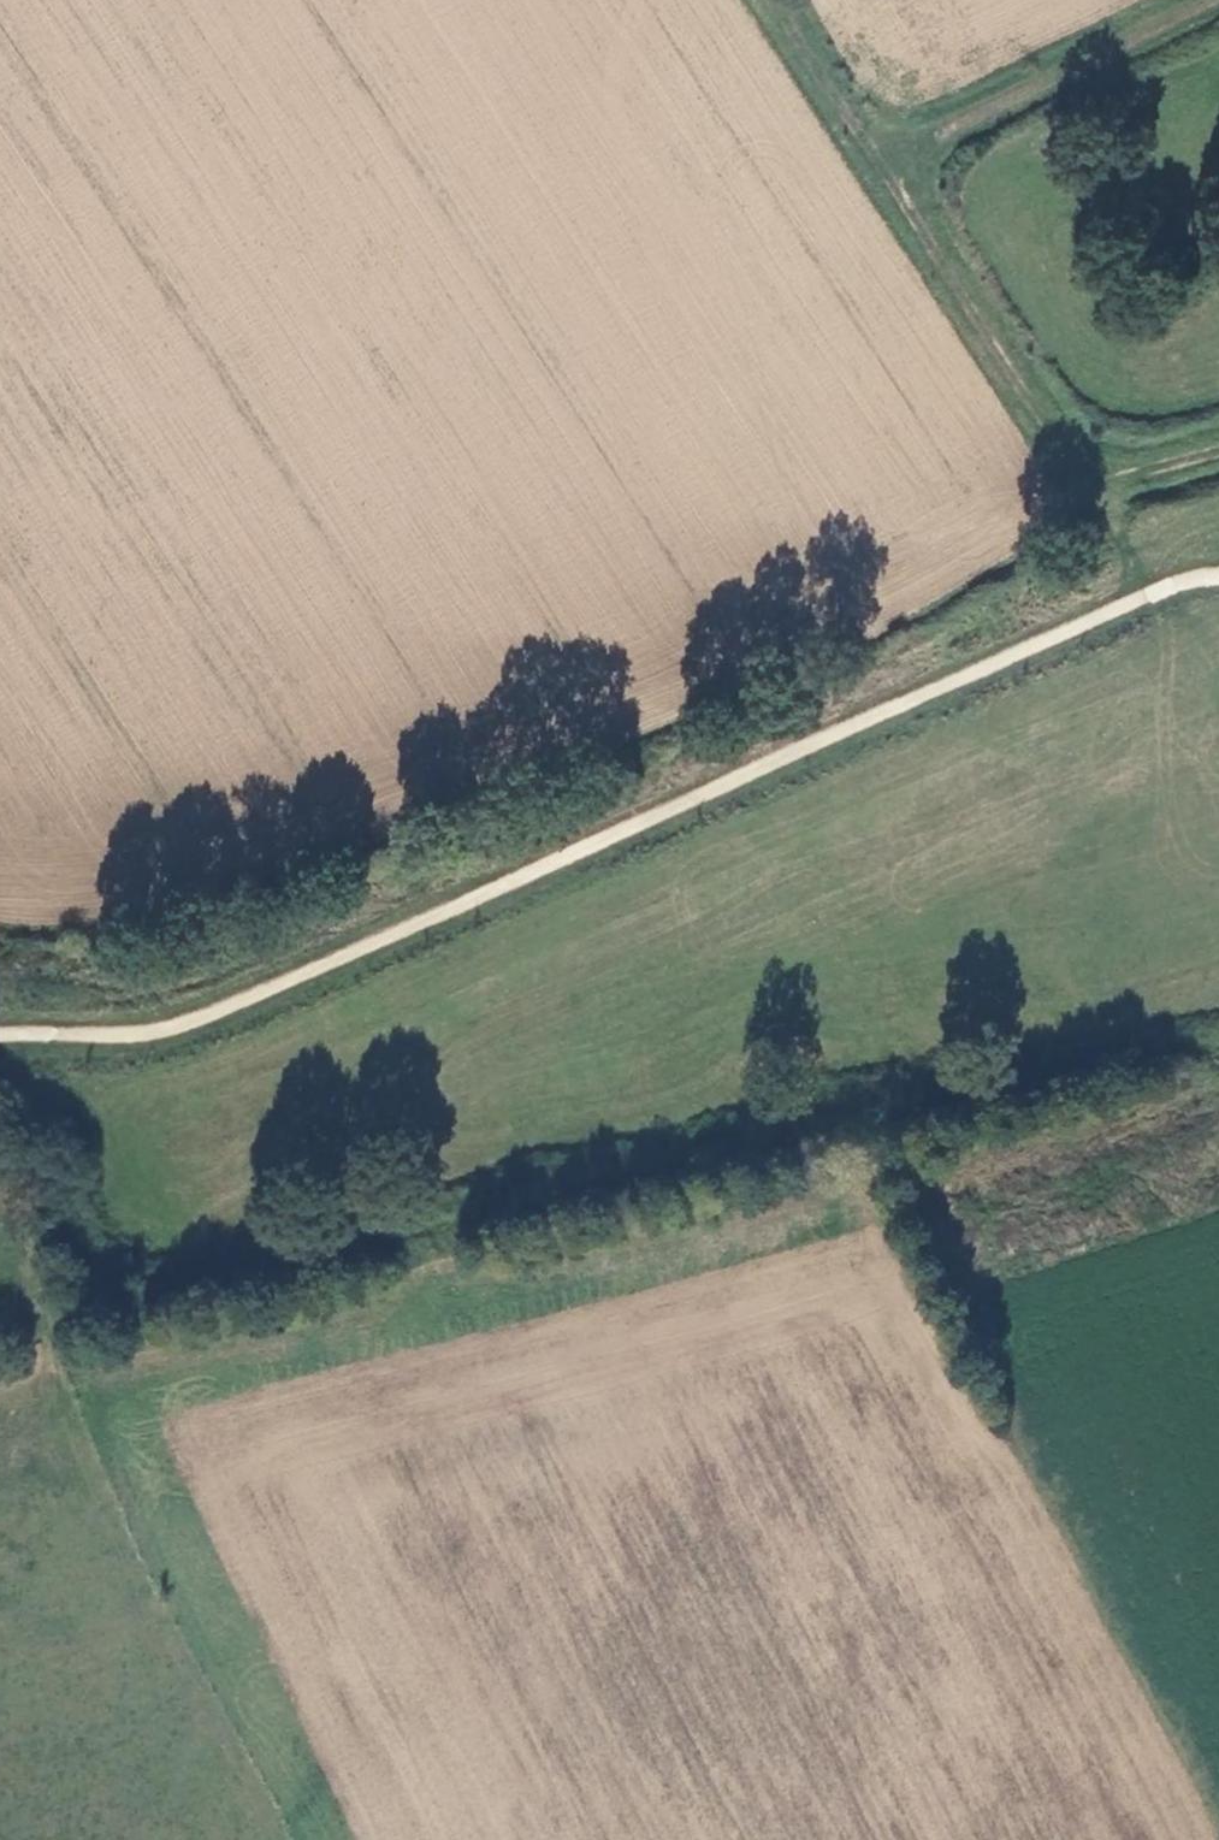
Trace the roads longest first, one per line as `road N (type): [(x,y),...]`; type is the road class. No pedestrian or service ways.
road 1 (track): [(1152,595),(769,0)]
road 2 (track): [(1218,448),(1142,470),(1104,468),(1055,436)]

